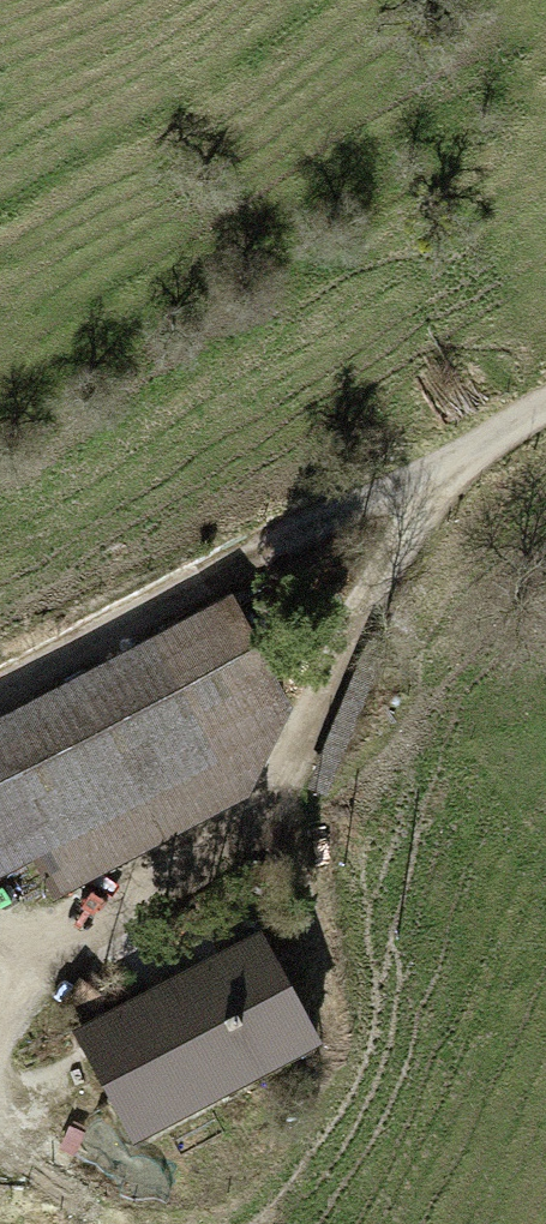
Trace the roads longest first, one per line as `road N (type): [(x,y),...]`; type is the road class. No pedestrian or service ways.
road 1 (track): [(545,414),(438,496),(328,684),(269,852),(40,964),(0,955)]
road 2 (track): [(0,701),(244,569),(438,496)]

